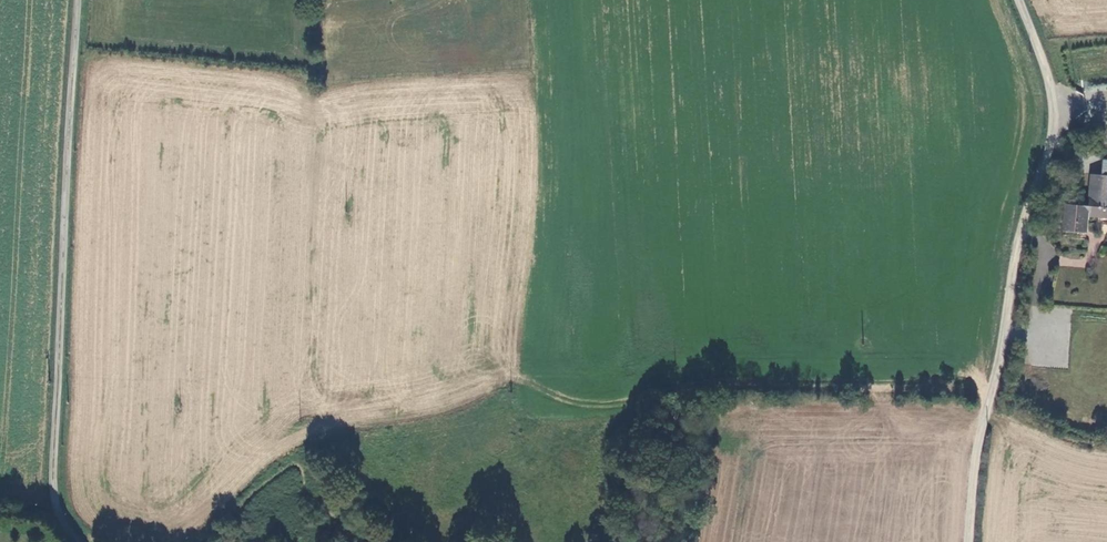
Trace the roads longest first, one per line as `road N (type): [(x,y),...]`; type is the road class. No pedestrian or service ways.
road 1 (unclassified): [(1026,0),(1059,120),(1034,179),(982,444),(973,541)]
road 2 (unclassified): [(78,0),(53,496),(80,541)]

